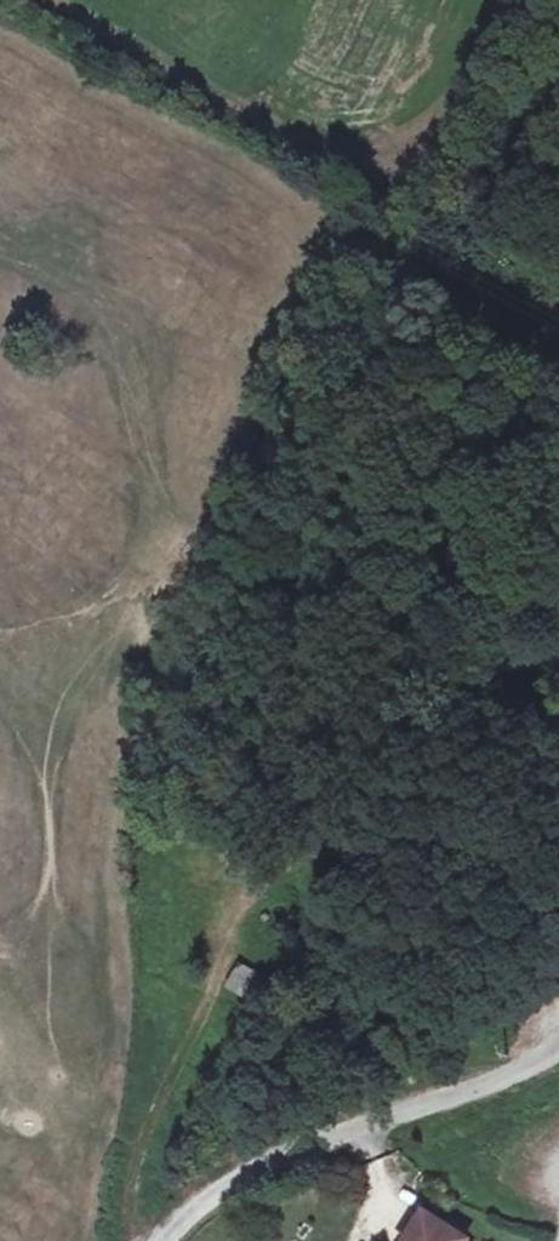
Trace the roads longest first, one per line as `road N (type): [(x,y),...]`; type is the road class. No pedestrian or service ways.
road 1 (unclassified): [(167,1240),(269,1163),(515,1068),(558,1042)]

